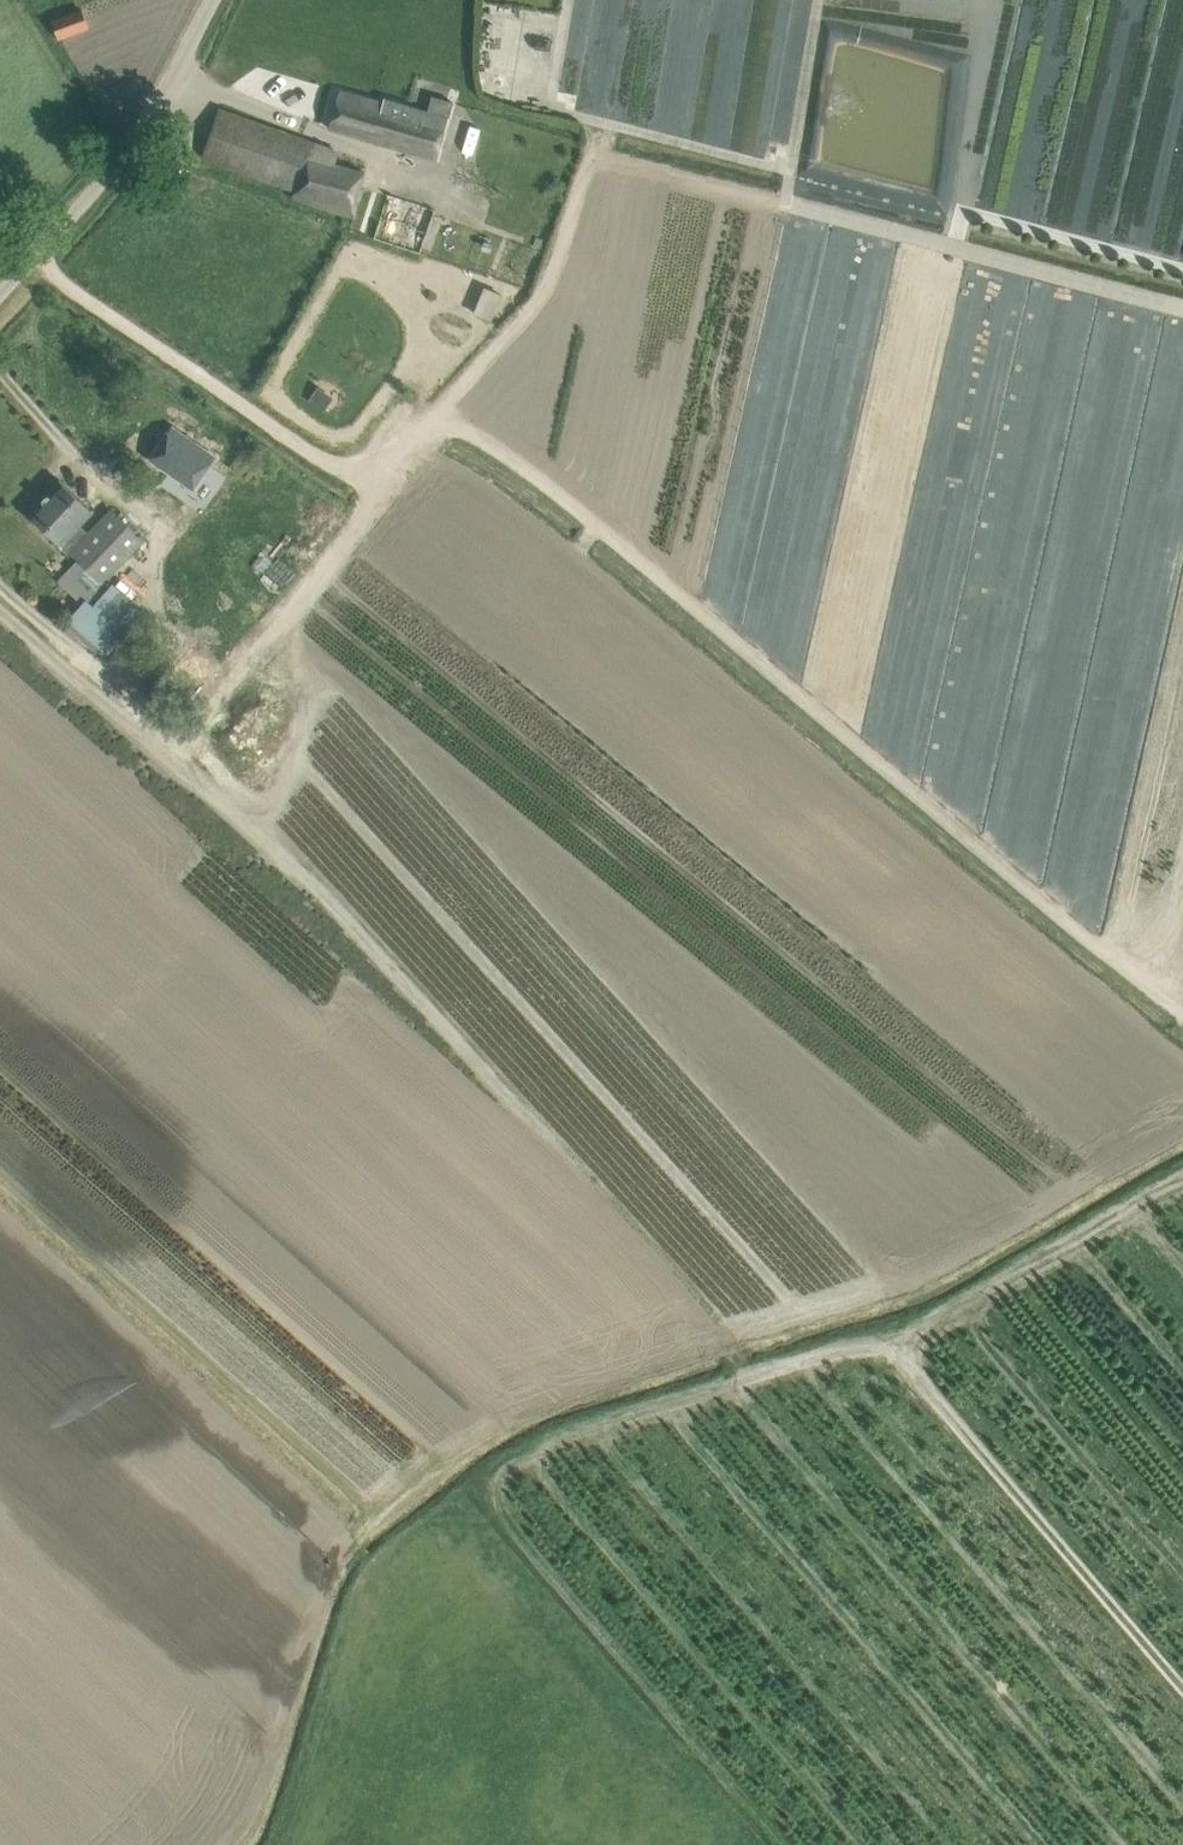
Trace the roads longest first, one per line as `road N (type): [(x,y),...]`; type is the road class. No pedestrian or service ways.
road 1 (unclassified): [(0,294),(121,159),(211,0)]

